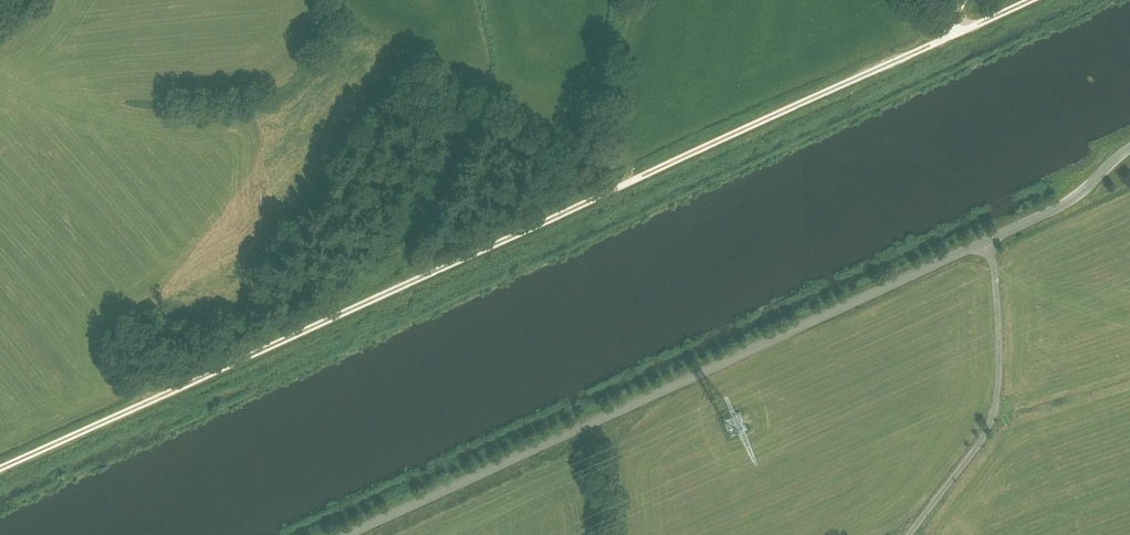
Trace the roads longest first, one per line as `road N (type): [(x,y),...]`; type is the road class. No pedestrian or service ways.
road 1 (track): [(0,469),(1025,0)]
road 2 (unclassified): [(350,534),(985,242)]
road 3 (unclassified): [(985,242),(999,320),(996,413),(909,534)]
road 4 (unclassified): [(1129,149),(1060,209),(985,242)]

